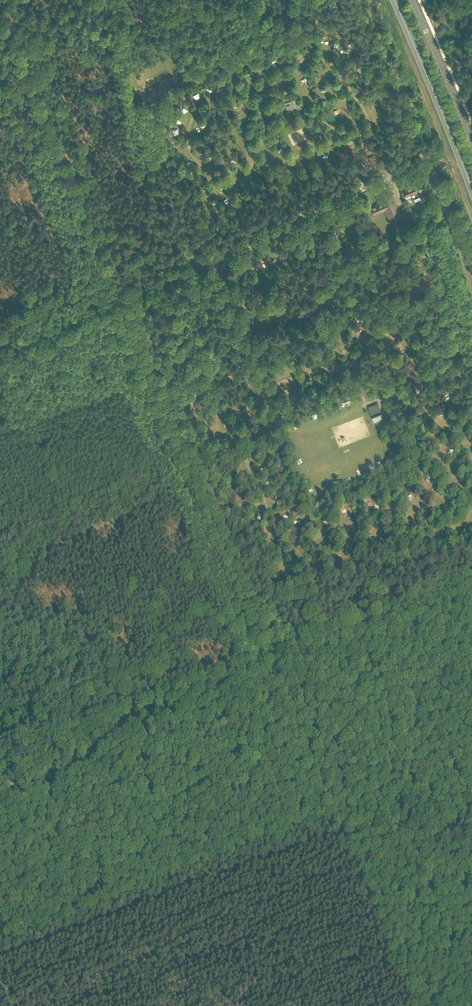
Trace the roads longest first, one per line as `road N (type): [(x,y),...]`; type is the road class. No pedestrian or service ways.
road 1 (track): [(374,619),(0,762)]
road 2 (track): [(370,898),(444,869),(354,627)]
road 3 (trunk): [(471,190),(395,0)]
road 4 (unclassified): [(471,287),(428,163),(401,172)]
road 5 (tertiary): [(471,141),(412,0)]
road 6 (track): [(118,299),(0,352)]

